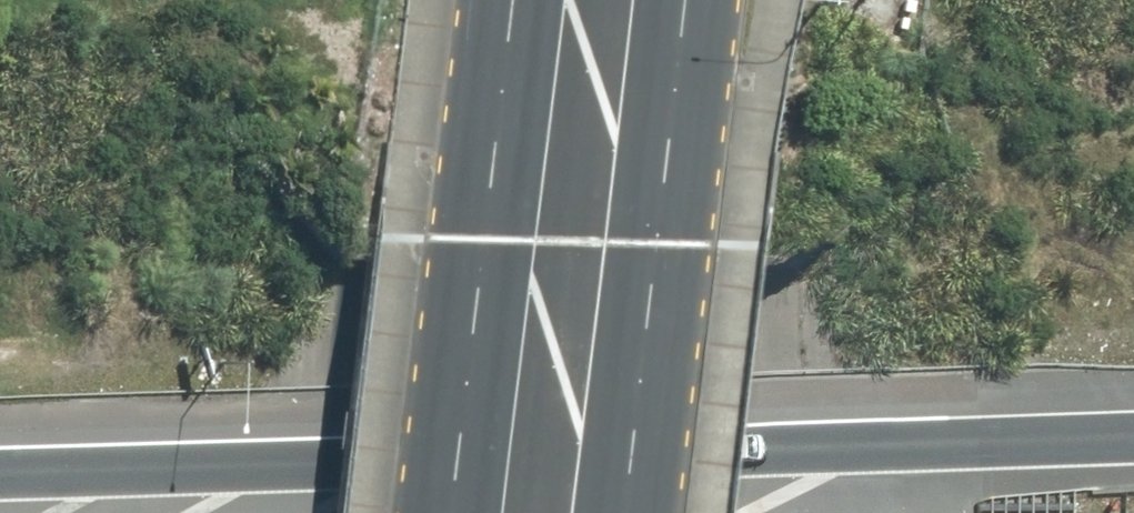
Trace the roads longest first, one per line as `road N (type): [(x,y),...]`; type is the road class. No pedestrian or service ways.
road 1 (motorway): [(0,468),(1133,439)]
road 2 (primary): [(463,512),(533,0)]
road 3 (primary): [(667,0),(604,512)]

